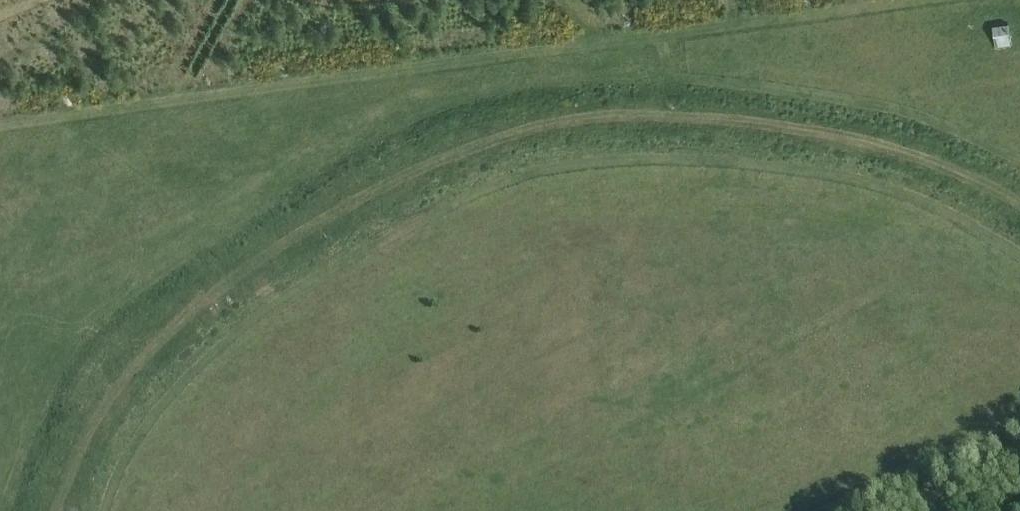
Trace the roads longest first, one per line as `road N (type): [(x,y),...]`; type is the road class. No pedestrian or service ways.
road 1 (track): [(0,126),(902,0)]
road 2 (track): [(1019,422),(831,510)]

